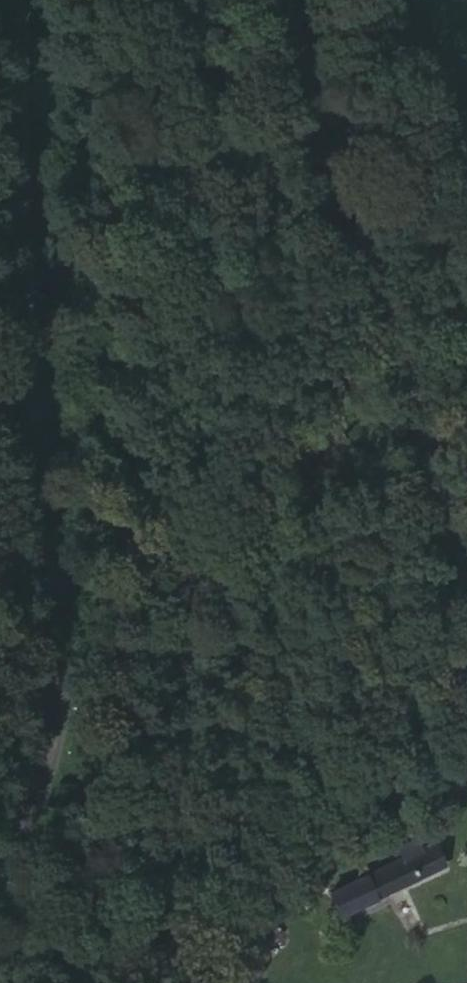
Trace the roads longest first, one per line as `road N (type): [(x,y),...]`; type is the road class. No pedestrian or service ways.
road 1 (tertiary): [(0,767),(24,656),(26,537),(8,366),(4,0)]
road 2 (unclassified): [(268,0),(396,453),(466,630)]

